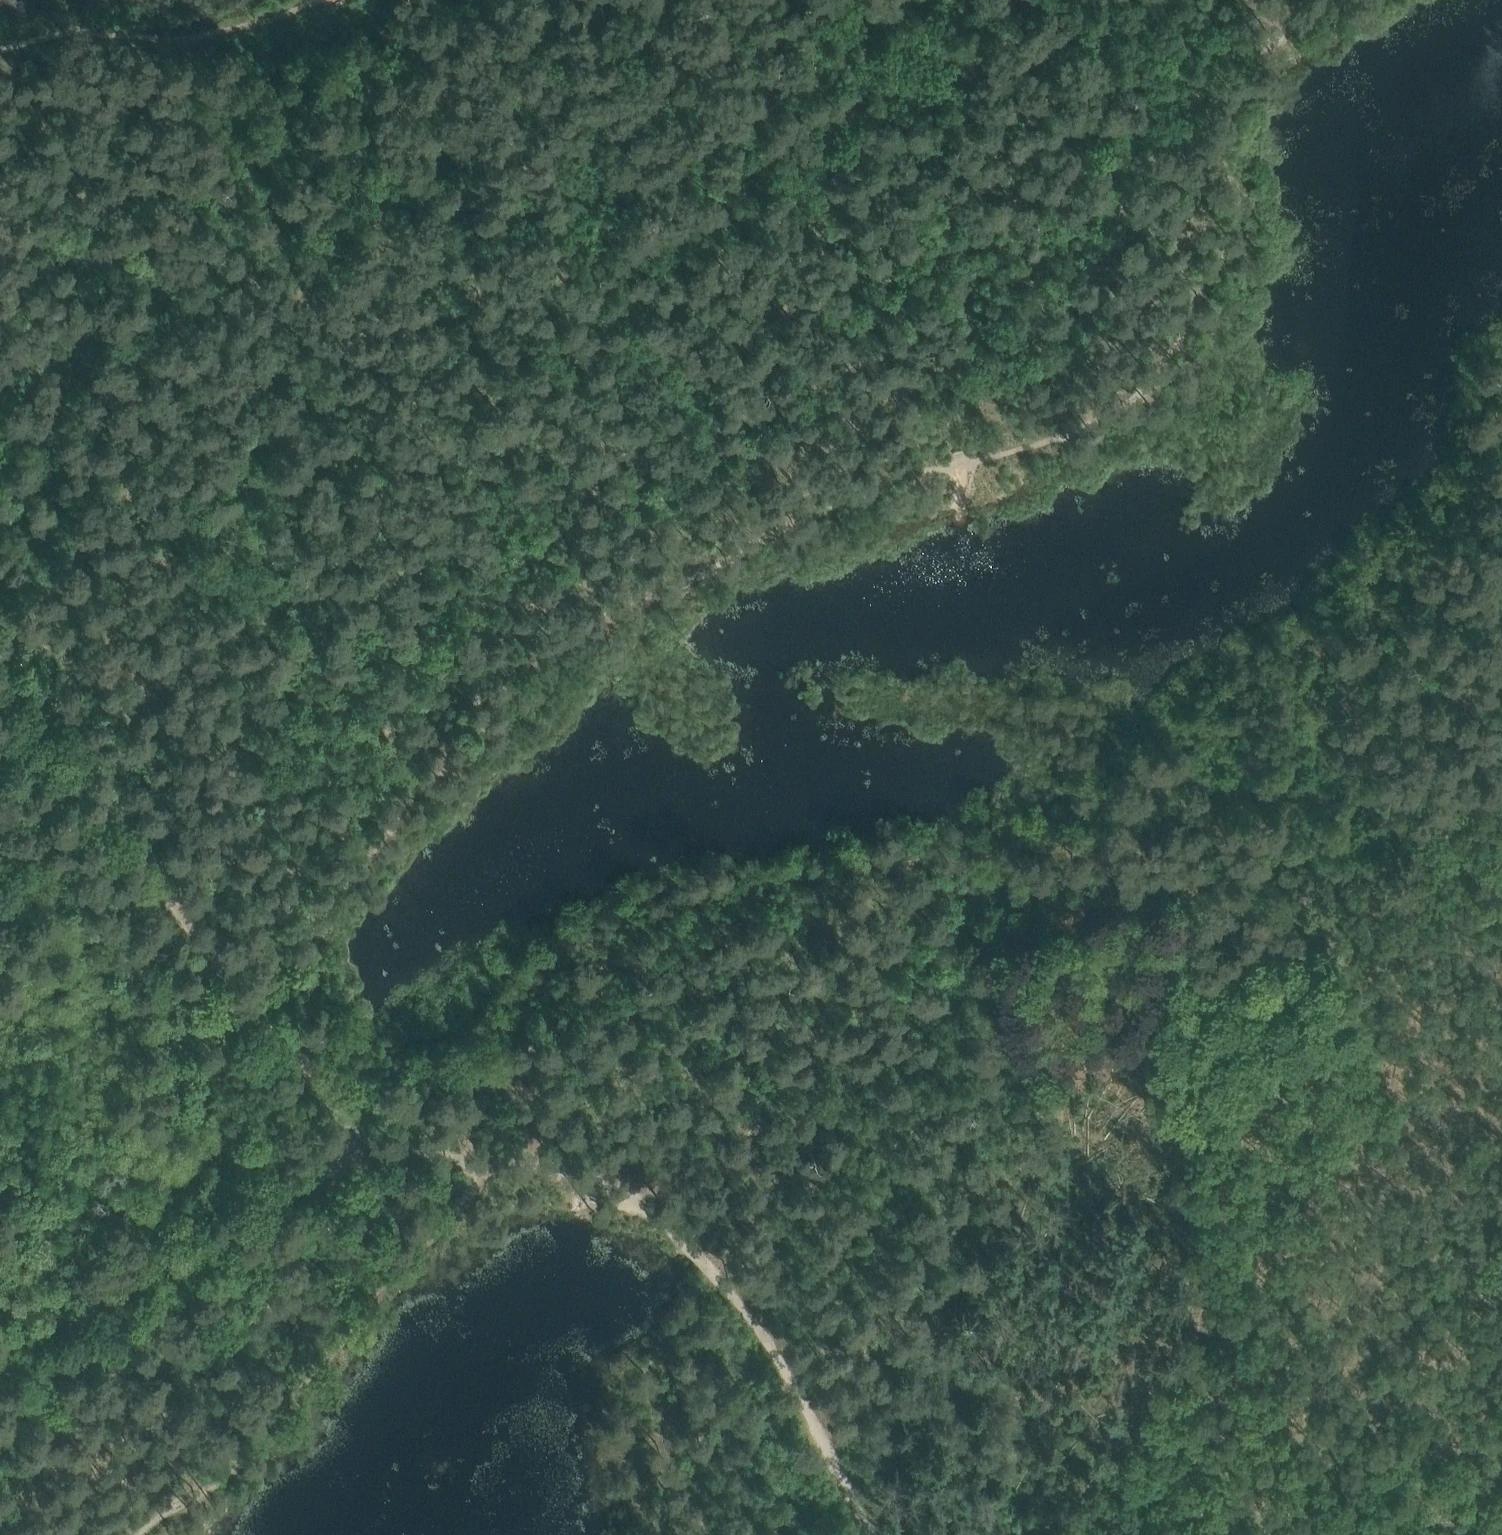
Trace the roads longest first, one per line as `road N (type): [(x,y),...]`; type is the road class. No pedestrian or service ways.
road 1 (track): [(0,617),(179,920),(293,1062)]
road 2 (track): [(365,1139),(337,1176),(207,1250),(0,1349)]

